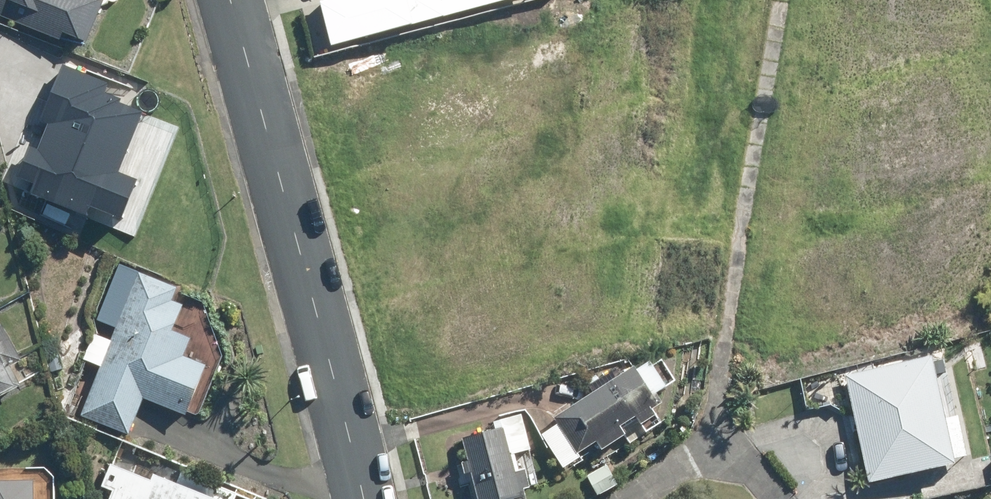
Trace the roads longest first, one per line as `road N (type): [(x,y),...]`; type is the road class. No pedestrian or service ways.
road 1 (tertiary): [(228,0),(330,349),(364,498)]
road 2 (track): [(720,459),(723,383),(781,4)]
road 3 (residential): [(621,498),(691,459),(720,459),(777,498)]

